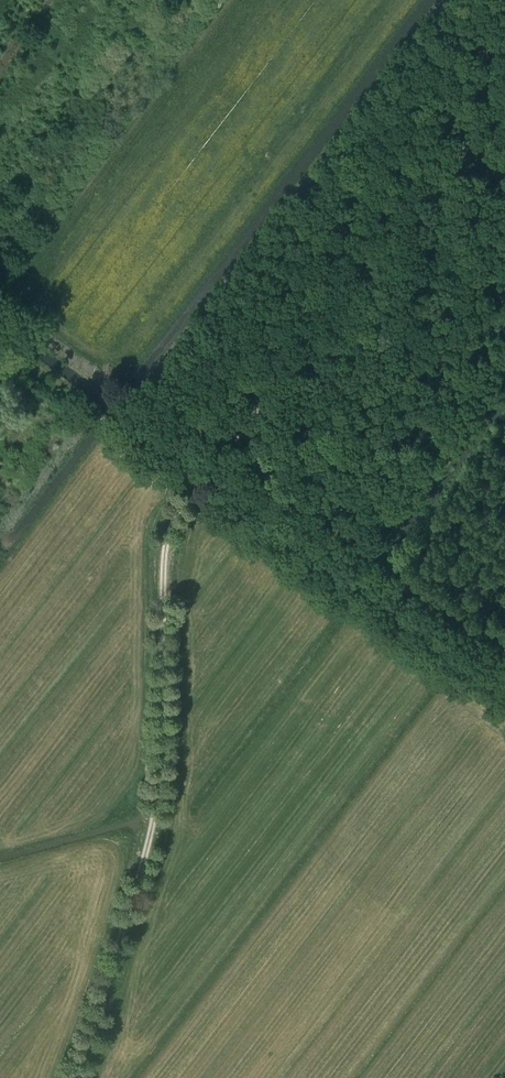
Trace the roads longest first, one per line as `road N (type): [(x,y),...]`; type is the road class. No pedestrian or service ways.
road 1 (track): [(196,487),(165,549),(161,775),(153,821),(72,1077)]
road 2 (track): [(504,99),(213,468)]
road 3 (track): [(504,669),(217,463)]

